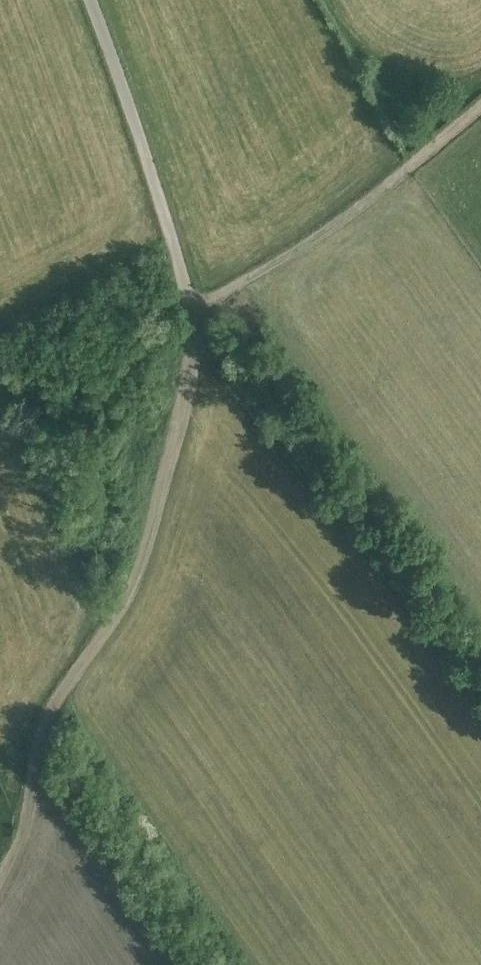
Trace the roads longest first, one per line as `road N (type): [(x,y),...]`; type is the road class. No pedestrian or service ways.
road 1 (track): [(194,313),(162,494),(130,579),(48,726),(28,816),(0,880)]
road 2 (track): [(480,711),(191,338)]
road 3 (track): [(480,107),(336,224),(194,313)]
road 4 (track): [(194,313),(91,0)]

